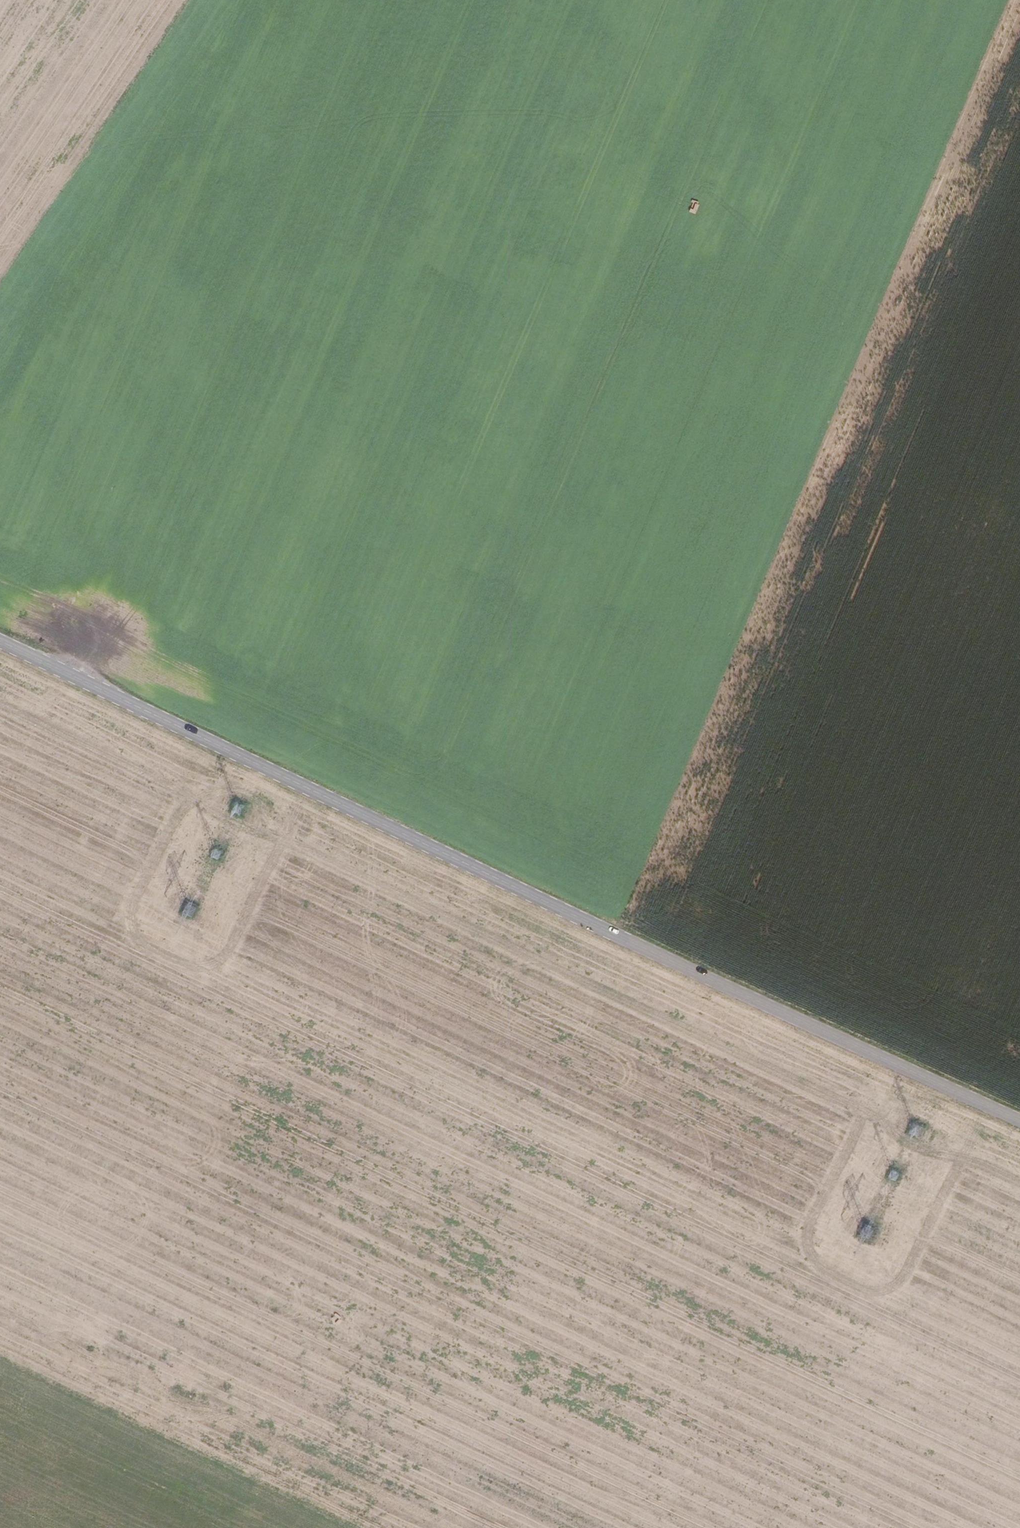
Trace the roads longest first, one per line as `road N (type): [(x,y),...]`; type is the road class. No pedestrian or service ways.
road 1 (tertiary): [(0,641),(1019,1121)]

